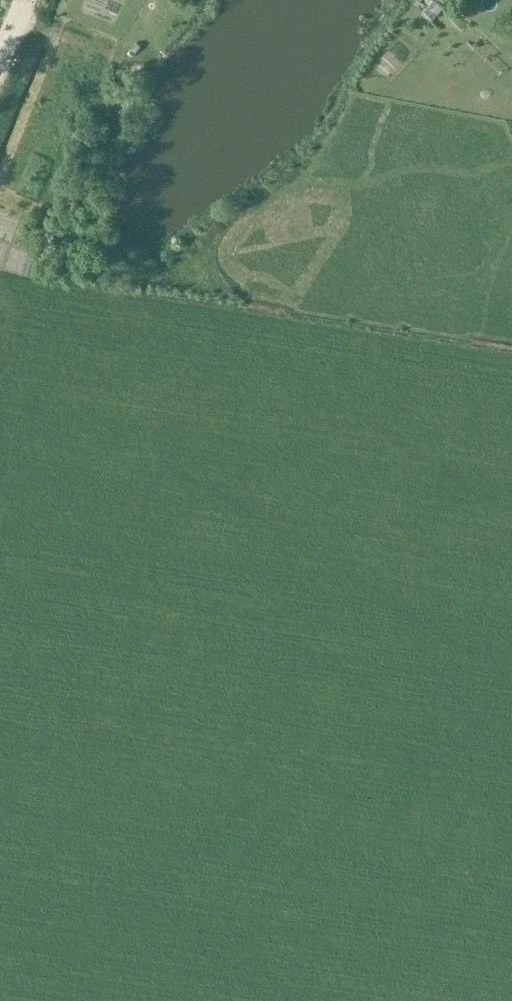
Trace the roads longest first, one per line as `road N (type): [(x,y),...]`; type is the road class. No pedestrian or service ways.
road 1 (track): [(158,0),(131,49),(114,53),(17,20)]

